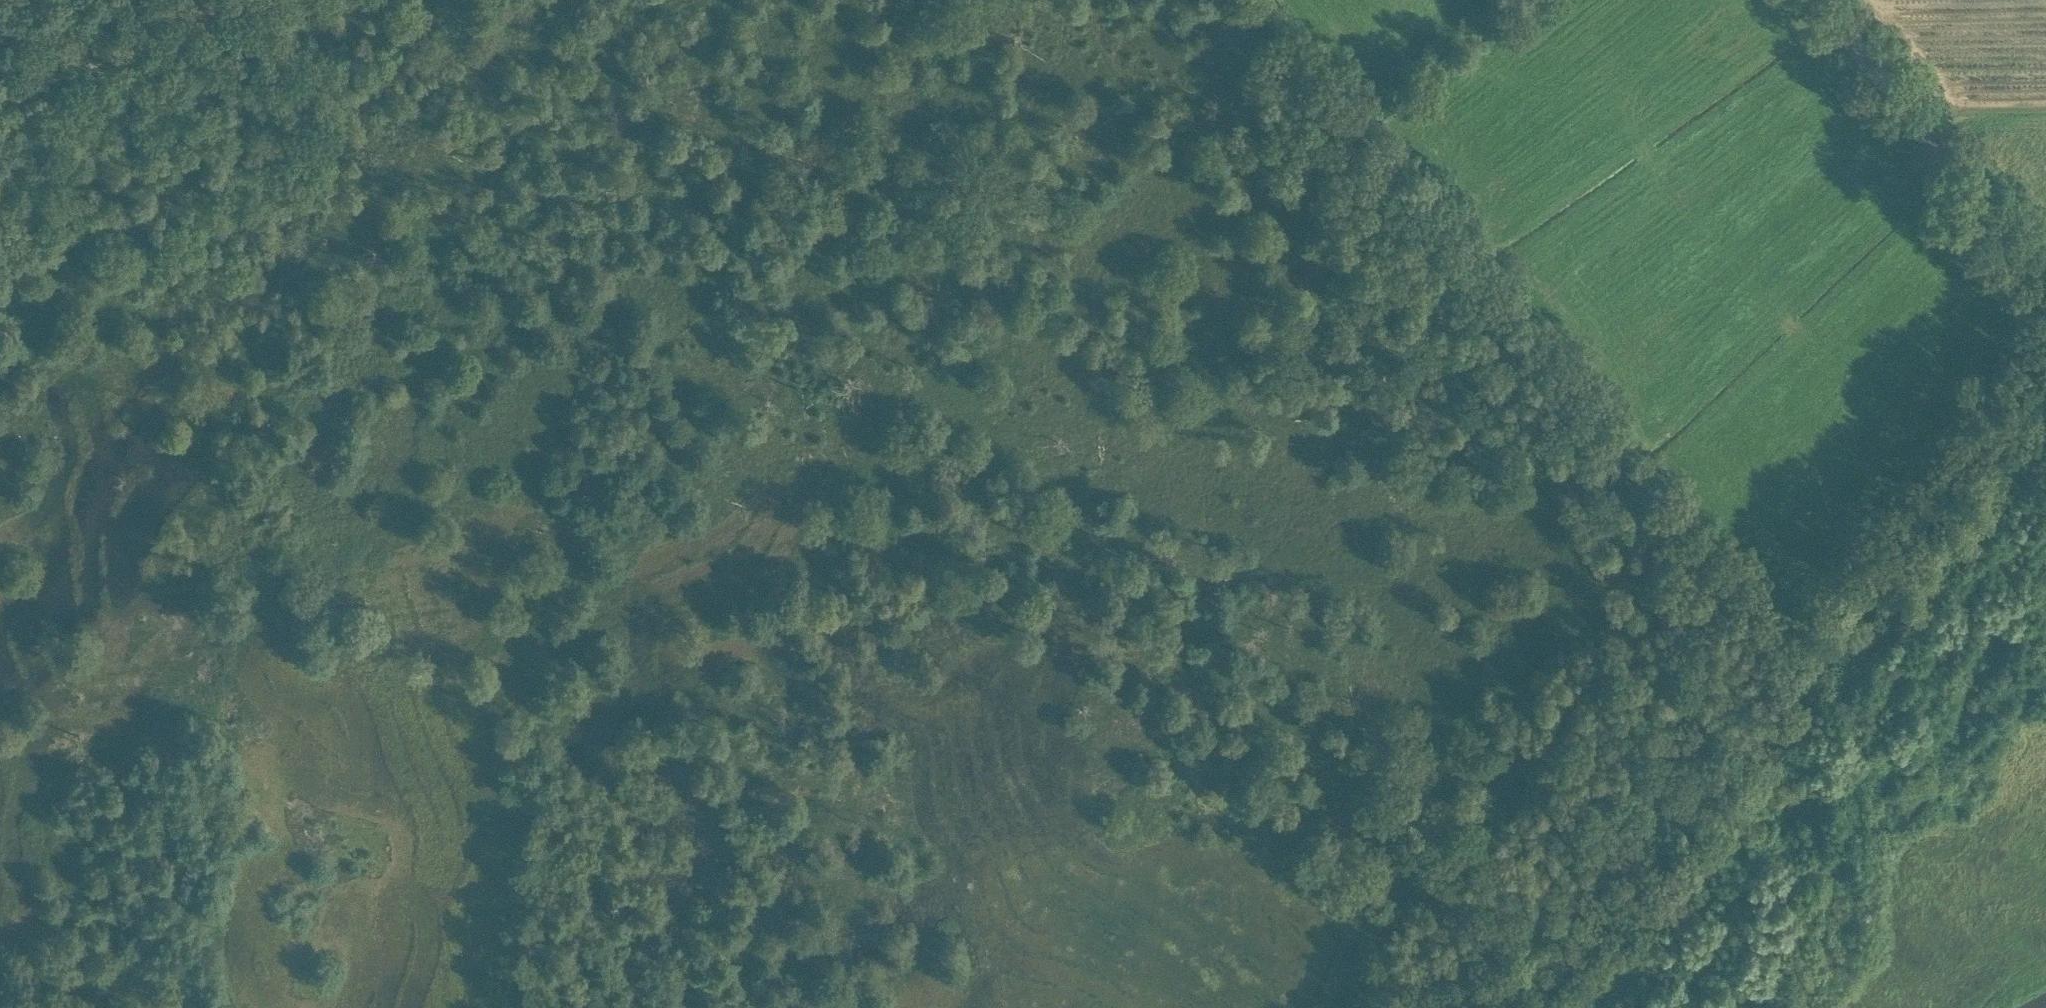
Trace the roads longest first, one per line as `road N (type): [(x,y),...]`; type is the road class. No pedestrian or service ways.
road 1 (unclassified): [(2045,285),(1820,0)]
road 2 (track): [(227,0),(0,86)]

